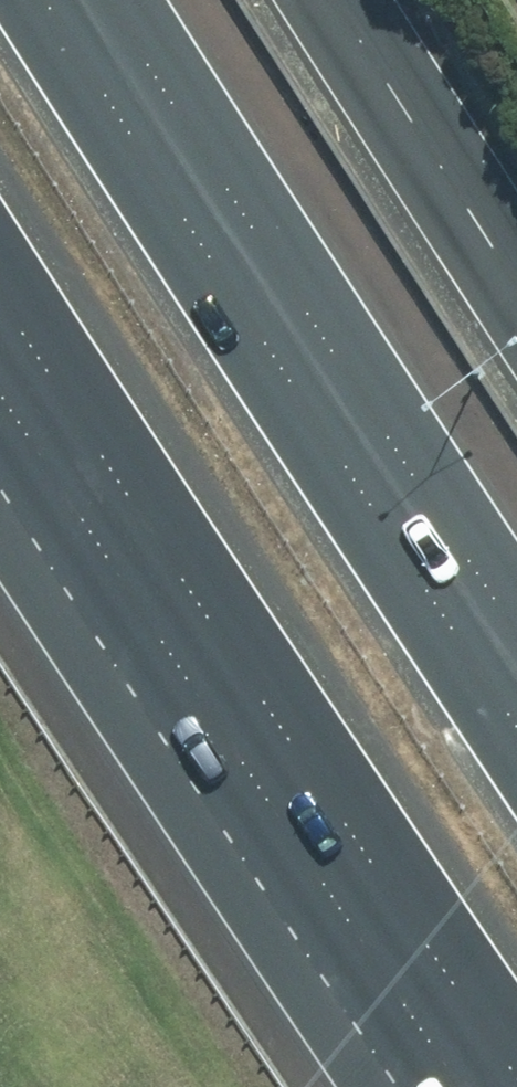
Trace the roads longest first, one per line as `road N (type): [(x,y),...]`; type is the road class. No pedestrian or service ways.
road 1 (motorway): [(48,0),(516,731)]
road 2 (motorway): [(470,1086),(134,603),(0,387)]

